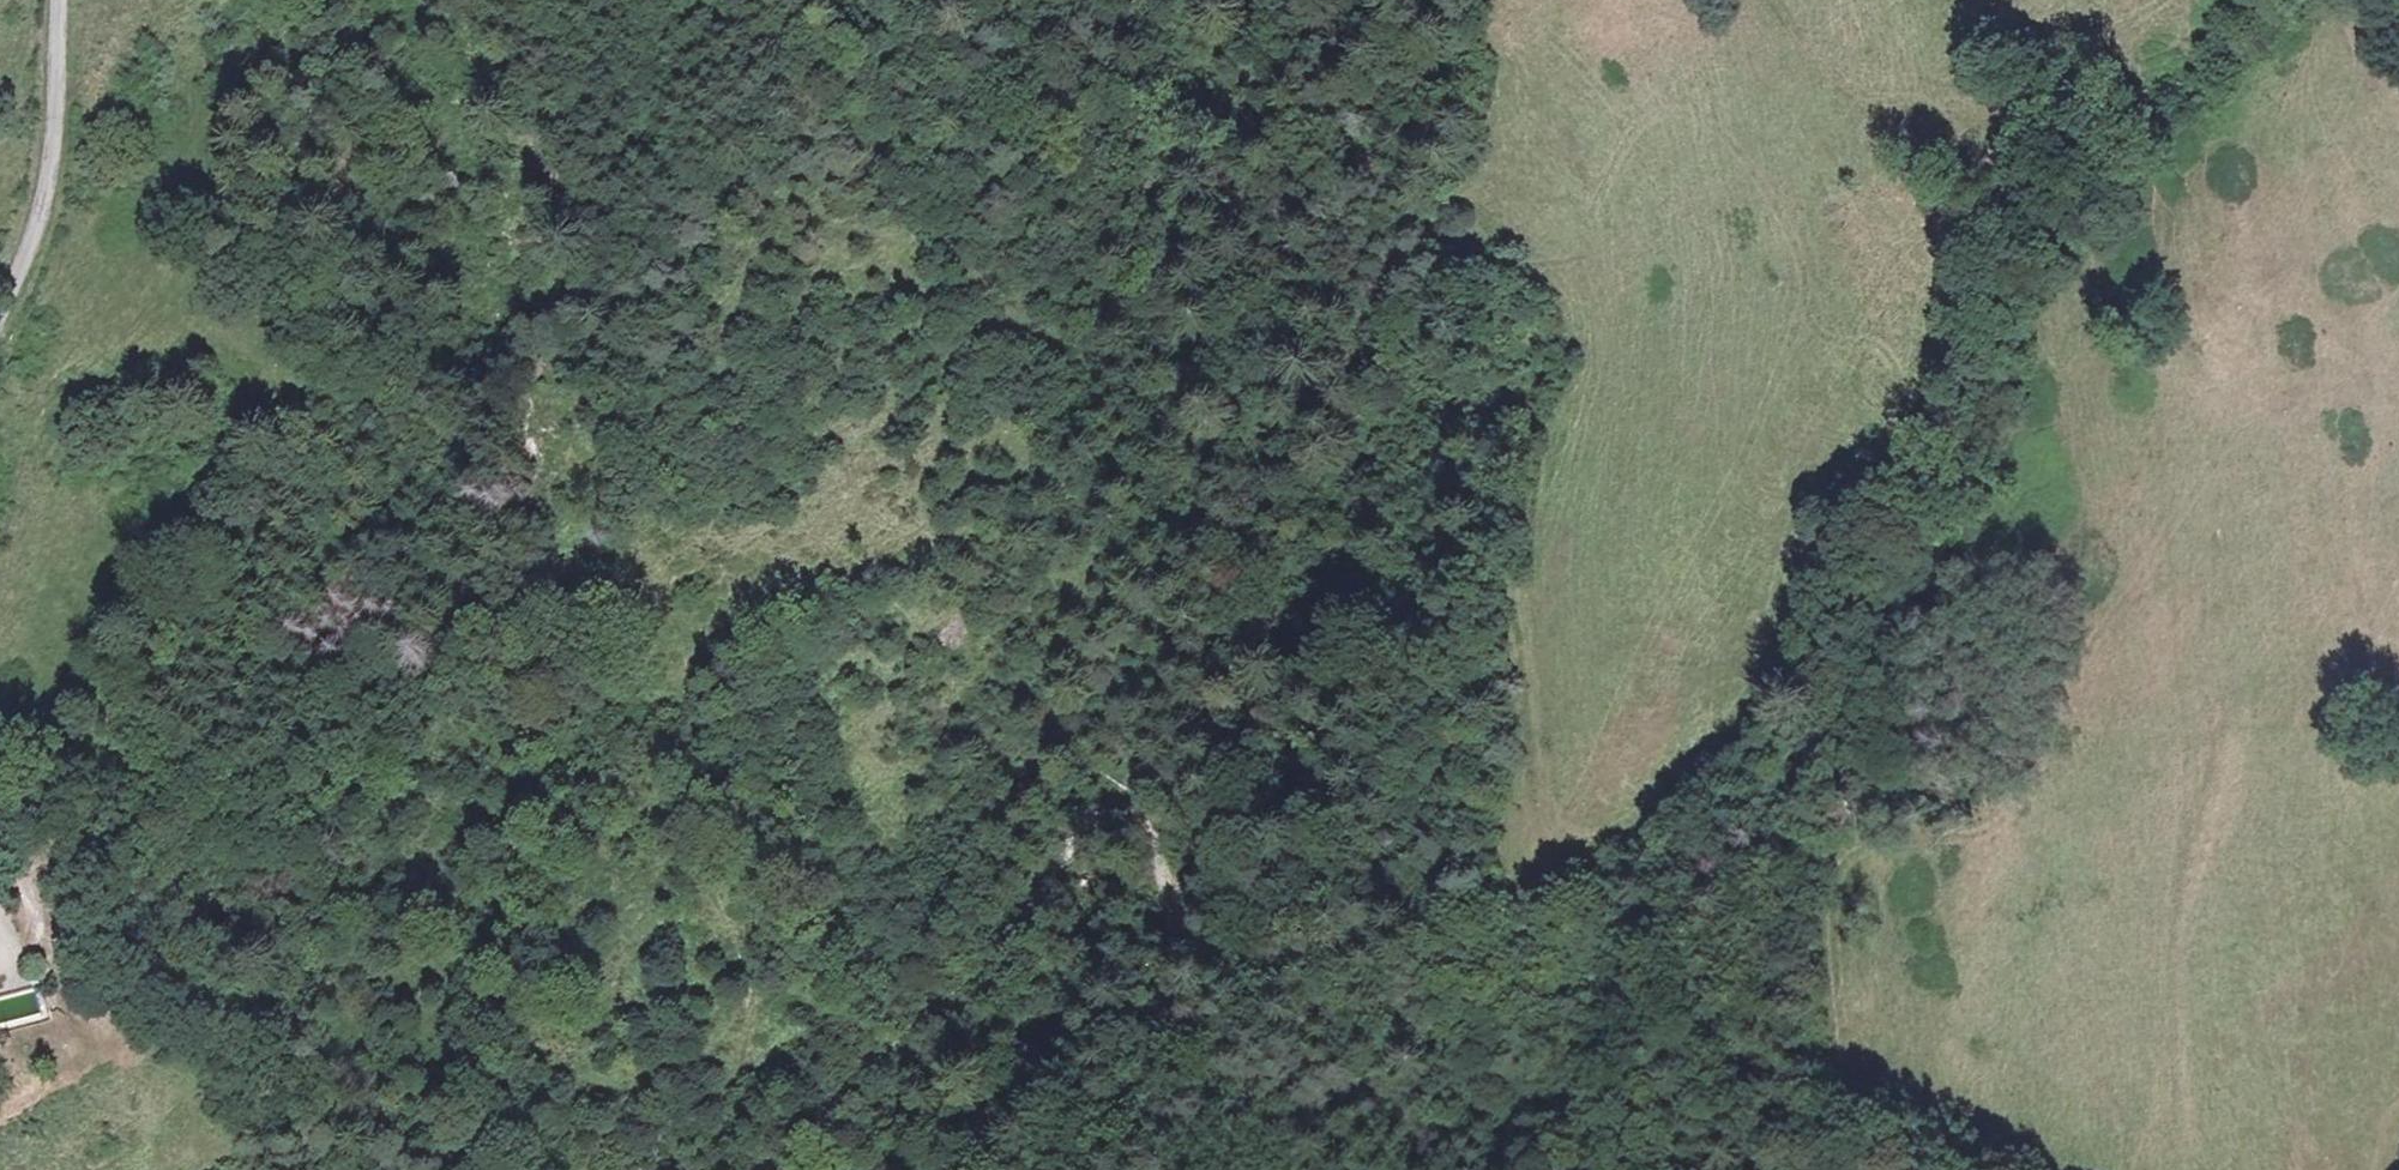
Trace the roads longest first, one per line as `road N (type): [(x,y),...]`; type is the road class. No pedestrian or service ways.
road 1 (track): [(678,668),(695,873),(719,924),(738,1003),(711,1169)]
road 2 (residential): [(55,0),(50,161),(32,239),(0,308)]

